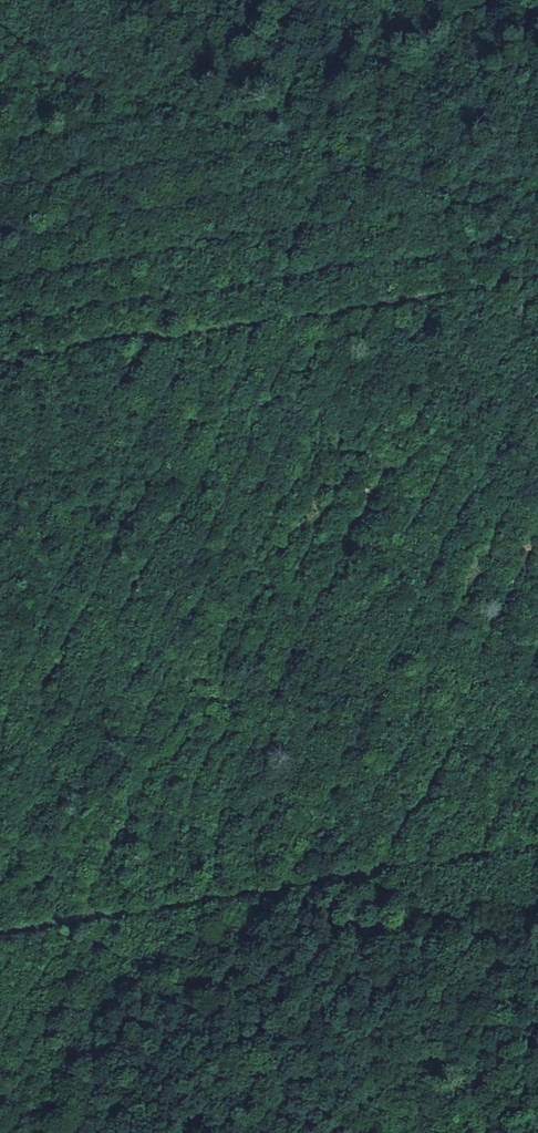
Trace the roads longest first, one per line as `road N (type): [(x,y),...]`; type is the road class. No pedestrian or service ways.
road 1 (track): [(537,176),(481,184),(401,176),(116,90),(9,31),(0,34)]

